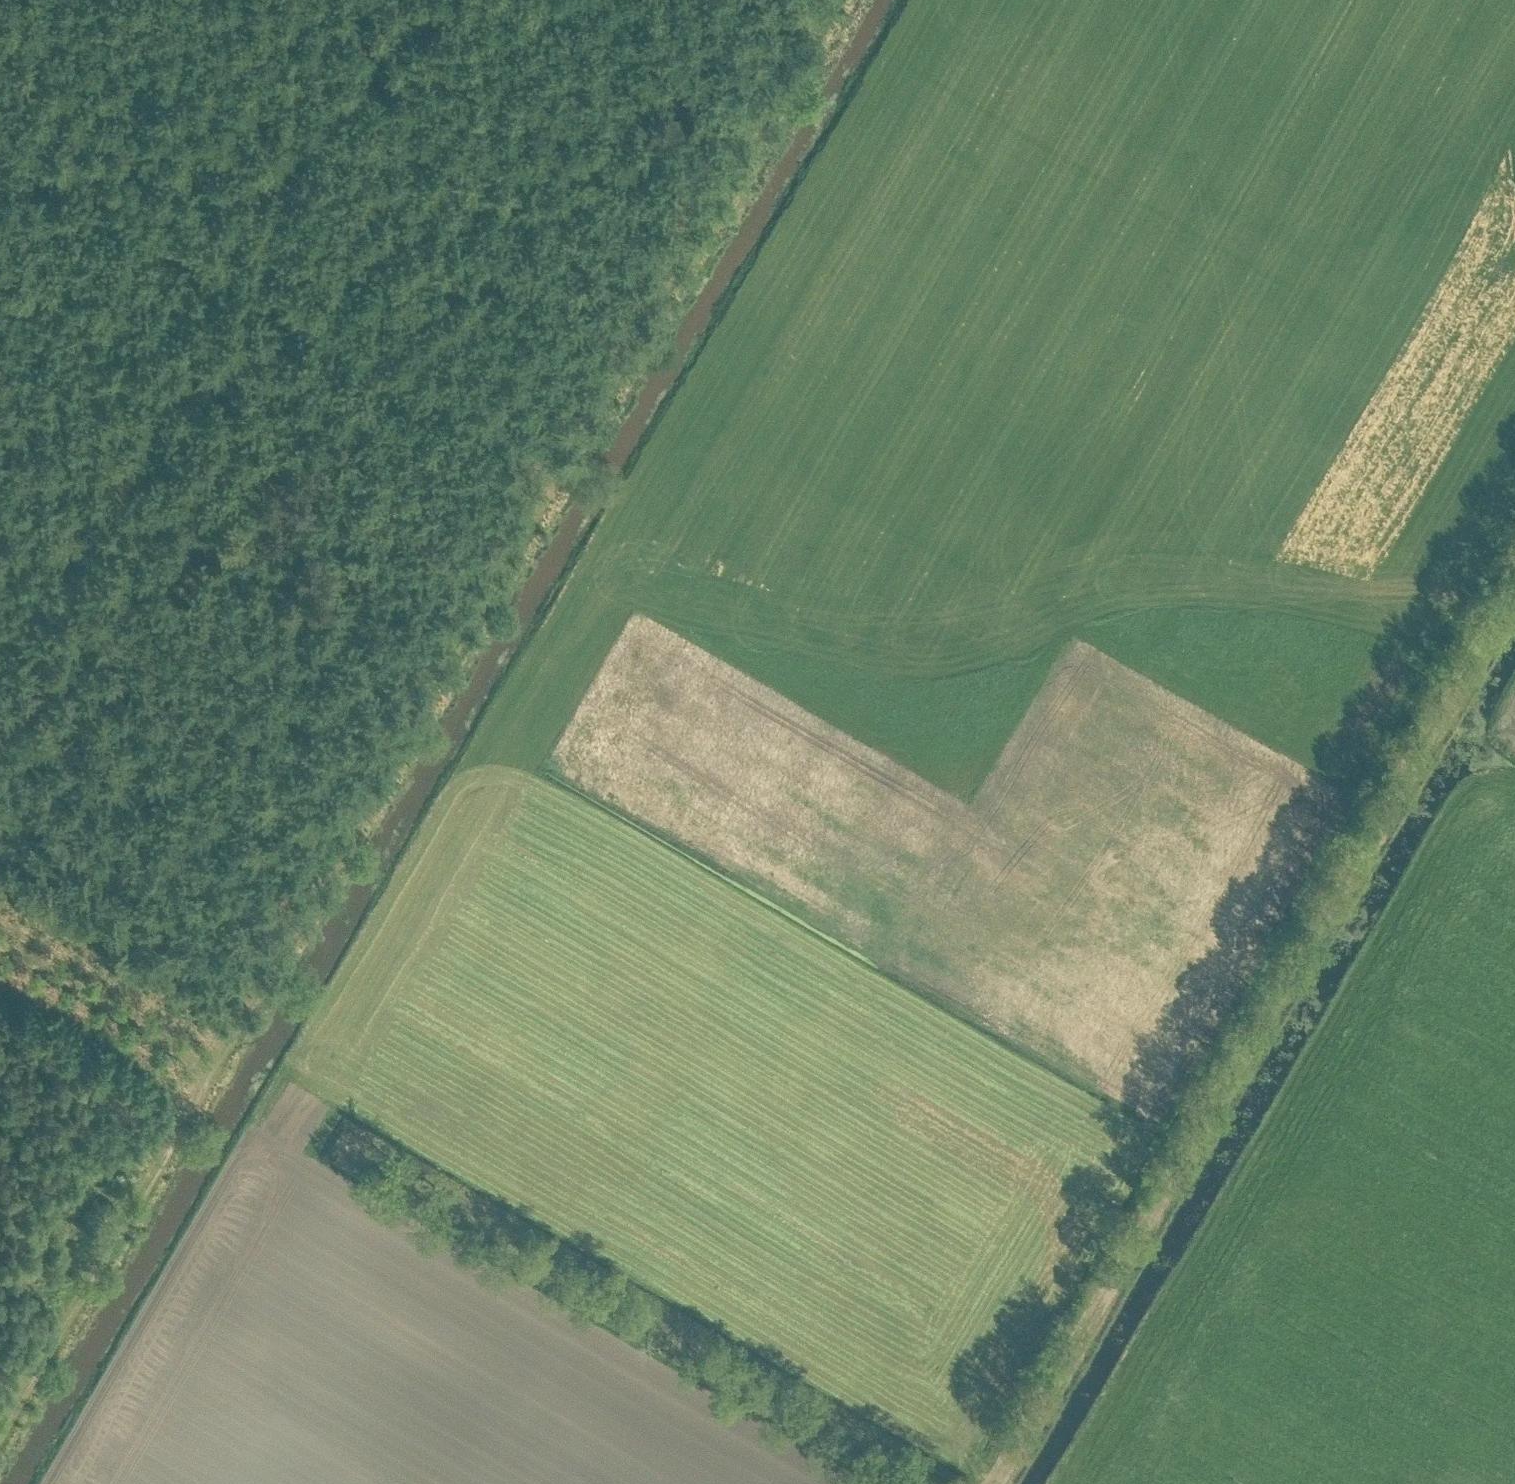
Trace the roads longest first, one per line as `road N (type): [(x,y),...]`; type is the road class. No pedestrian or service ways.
road 1 (track): [(0,1438),(834,0)]
road 2 (track): [(1514,580),(989,1483)]
road 3 (track): [(218,1065),(0,939)]

